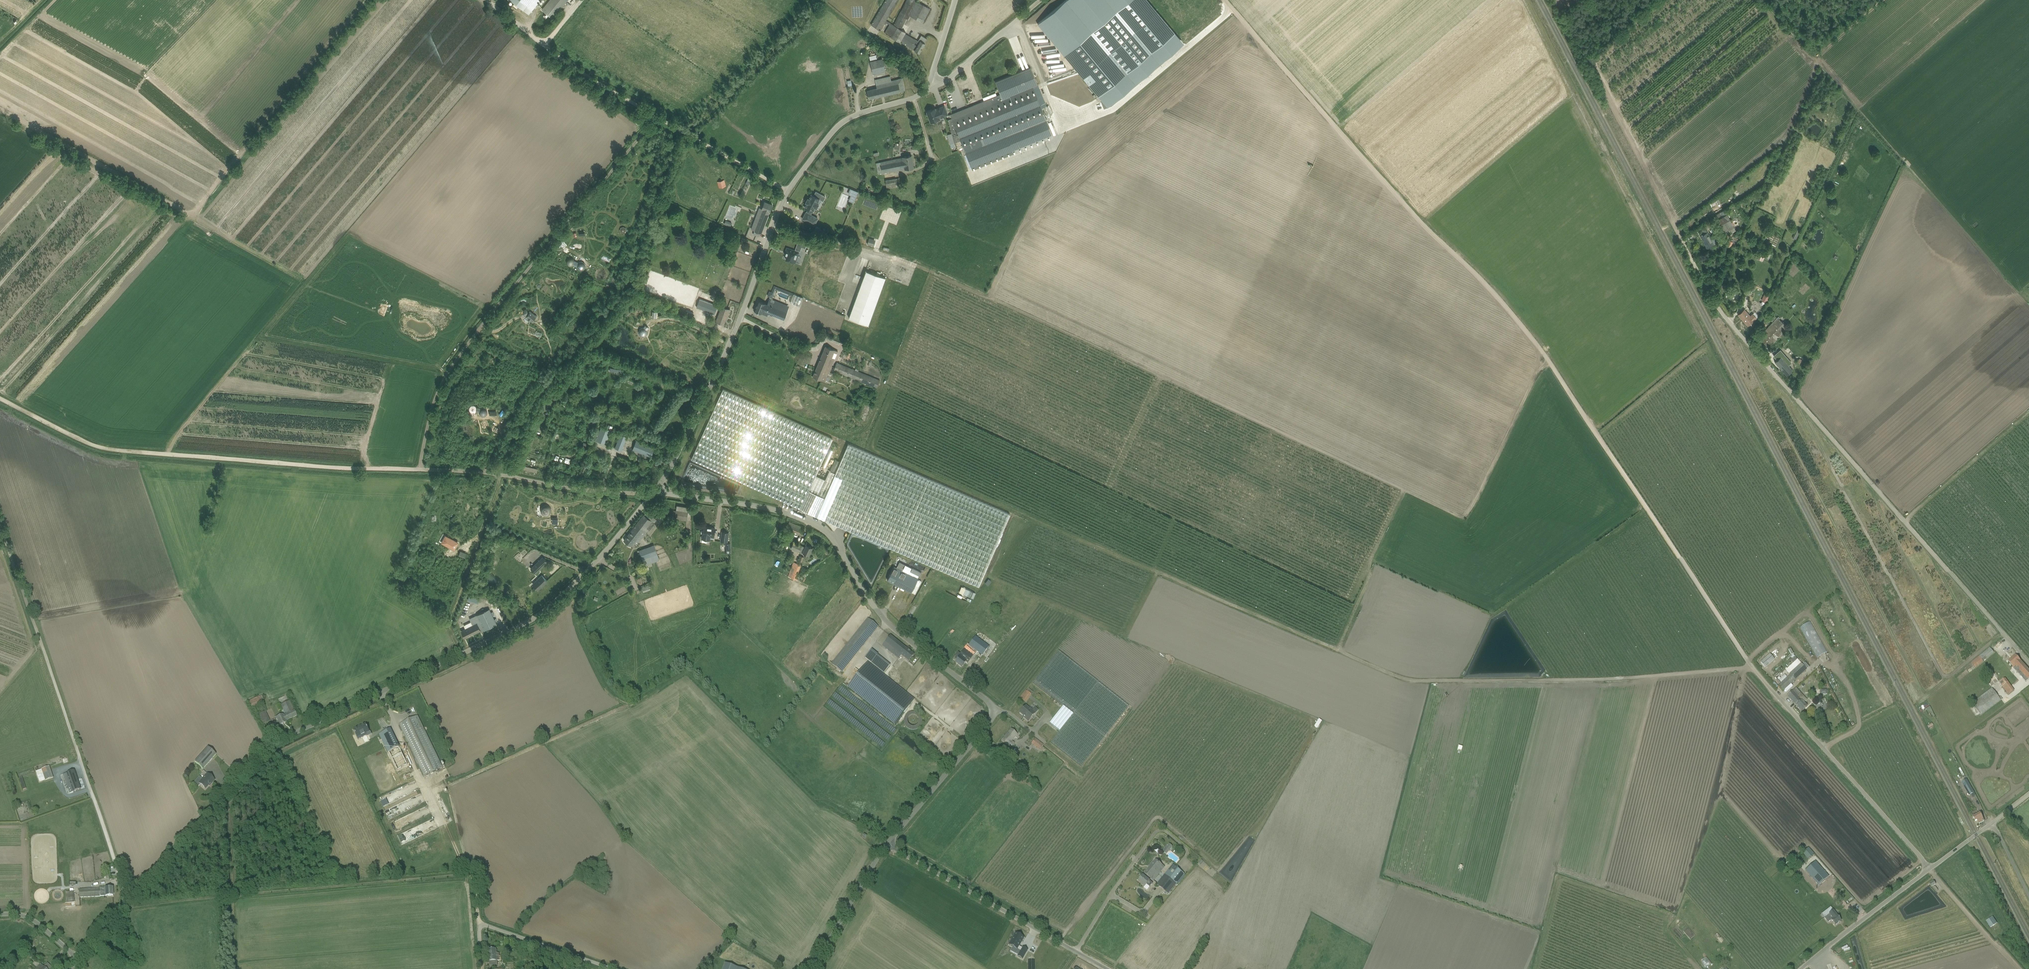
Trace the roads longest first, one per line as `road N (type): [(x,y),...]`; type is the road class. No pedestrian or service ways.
road 1 (track): [(1227,0),(1433,234),(1510,307),(1754,670),(1595,681),(1402,679),(1157,570)]
road 2 (track): [(1550,361),(1470,510),(1459,514),(898,257),(774,225)]
road 3 (track): [(0,519),(127,905),(470,877),(483,968)]
road 4 (unclassified): [(77,959),(263,752),(544,612),(656,491)]
road 5 (unclassified): [(656,491),(708,392),(788,191),(848,118),(925,92),(955,0)]
road 6 (unclassified): [(887,841),(987,722),(985,695),(885,625),(837,544),(815,523),(656,491)]
road 7 (unclassified): [(2028,661),(1734,327),(1684,241)]
road 8 (track): [(0,108),(199,214),(369,0)]
road 9 (track): [(659,116),(448,374),(420,470)]
road 10 (track): [(420,470),(102,449),(0,398)]
road 11 (track): [(1684,241),(1561,0)]
road 12 (unclassified): [(1930,869),(1754,670)]
road 13 (unclassified): [(1108,968),(887,841)]
road 14 (track): [(650,497),(420,470)]
road 15 (track): [(432,795),(625,708)]
road 16 (unclassified): [(1802,968),(1930,869)]
road 17 (unclassified): [(810,968),(887,841)]
road 18 (track): [(929,83),(945,83),(1040,0)]
road 19 (track): [(612,968),(479,925)]
road 20 (track): [(659,116),(546,44)]
road 21 (unclassified): [(1930,869),(2028,795)]
road 22 (track): [(788,191),(682,131)]

